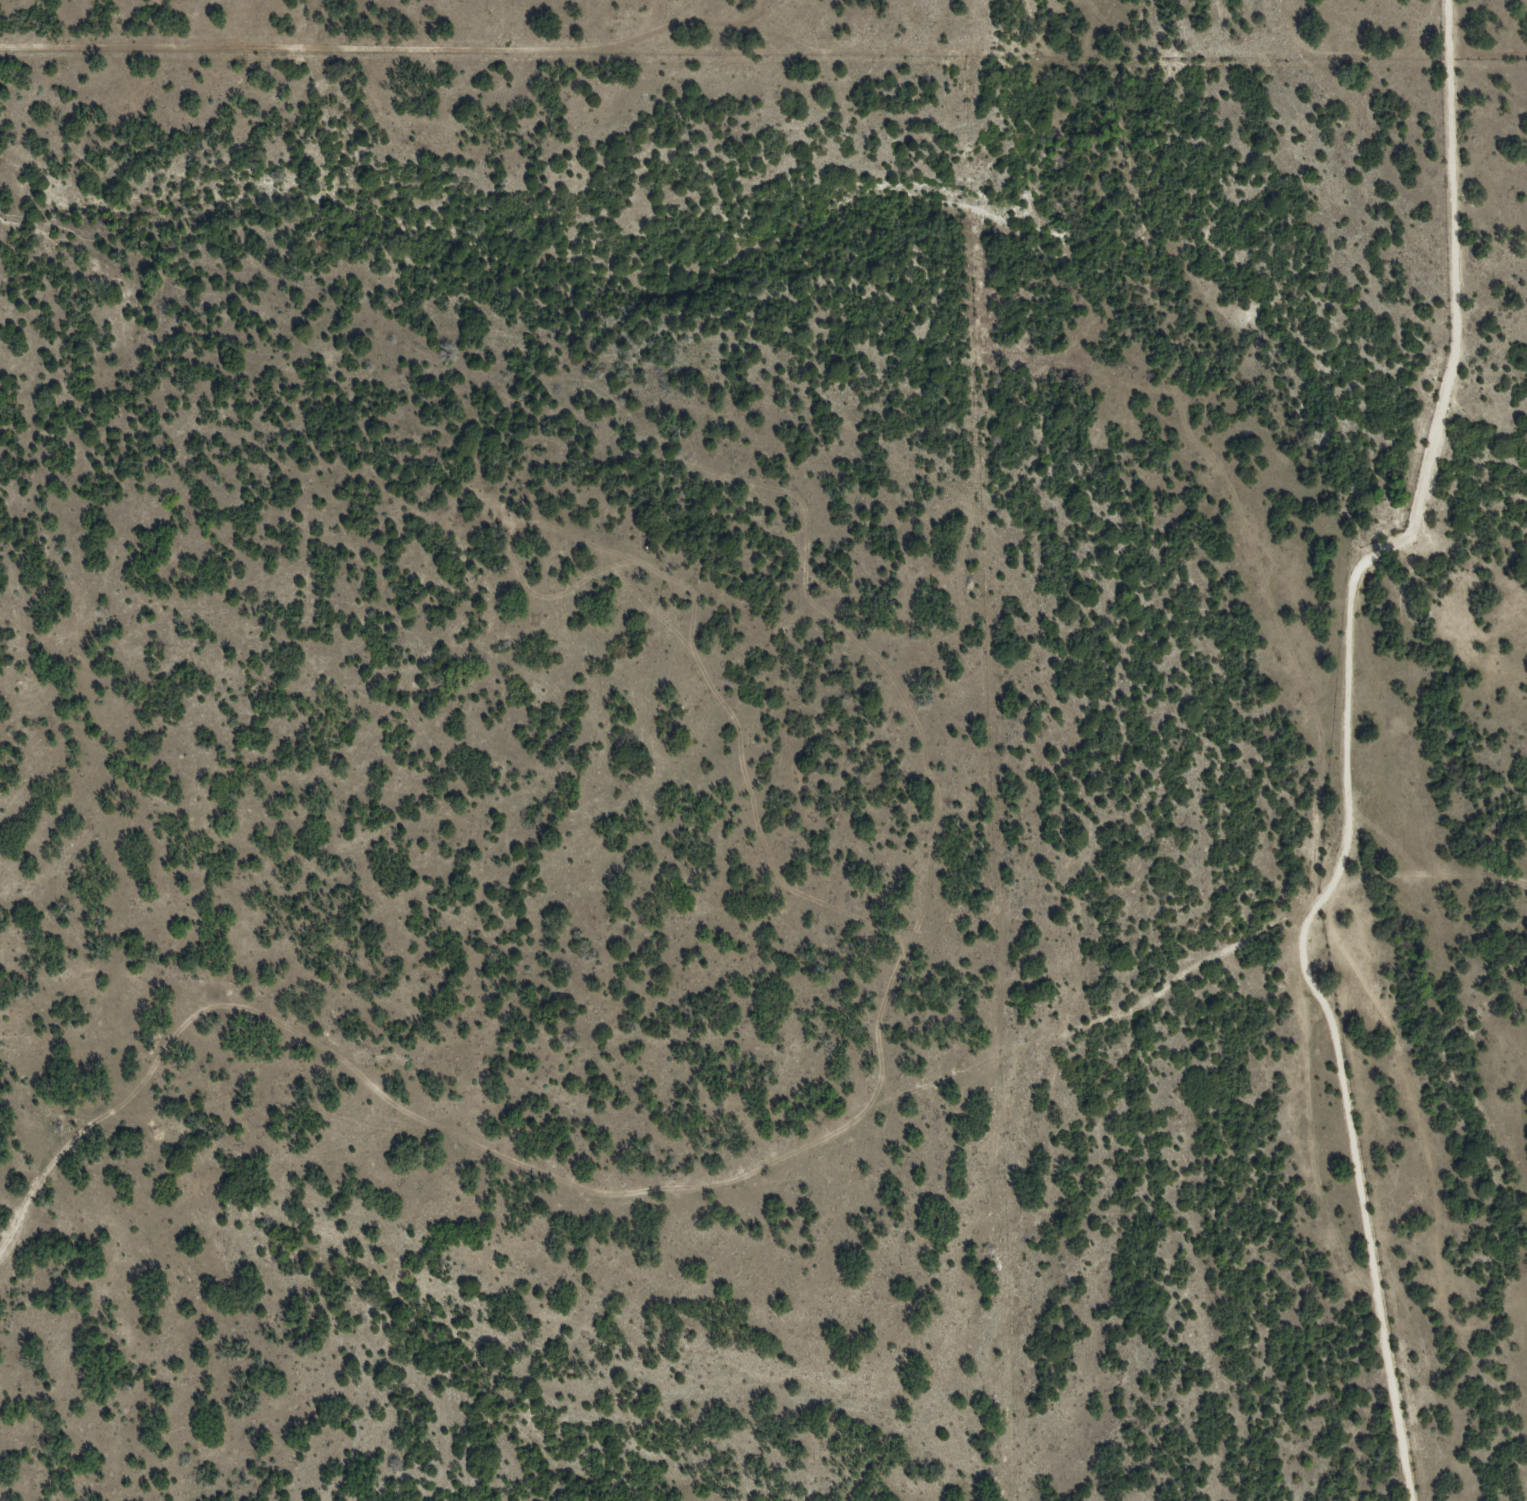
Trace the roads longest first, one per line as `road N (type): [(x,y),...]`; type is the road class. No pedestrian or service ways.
road 1 (residential): [(1526,919),(1281,903),(1112,1022),(751,1167),(583,1172),(454,1097),(331,1047),(207,1047),(0,1249)]
road 2 (residential): [(1315,905),(1343,861),(1349,824),(1354,573),(1395,546),(1413,518),(1457,356),(1451,0)]

